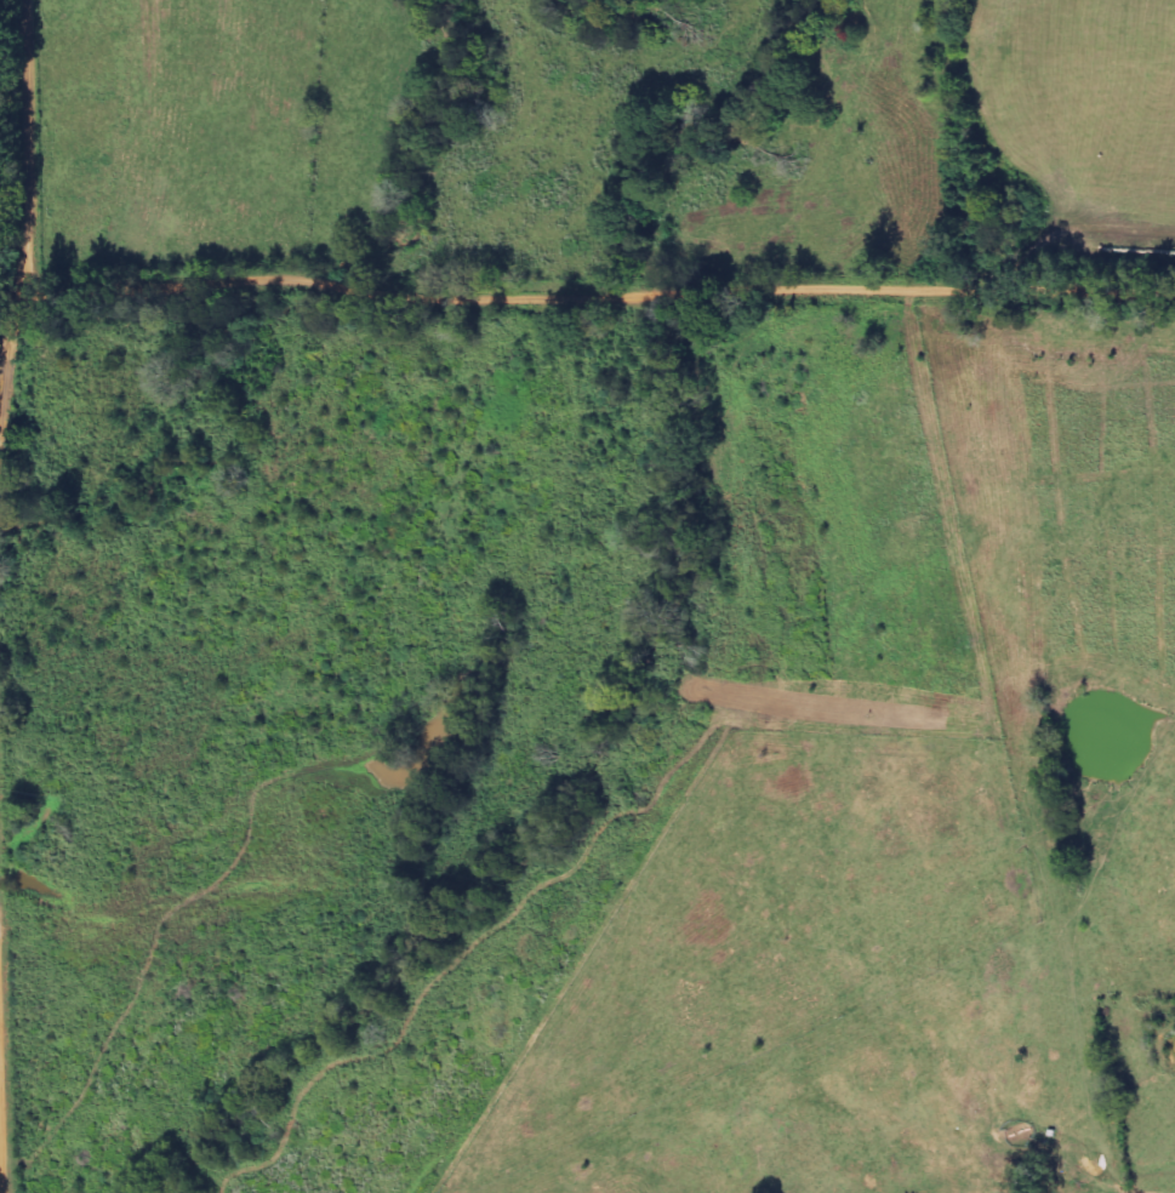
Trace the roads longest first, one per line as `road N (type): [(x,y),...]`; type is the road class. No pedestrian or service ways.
road 1 (residential): [(1174,297),(589,297),(293,276),(17,290),(11,0)]
road 2 (residential): [(8,1192),(0,929)]
road 3 (residential): [(0,413),(17,290)]

